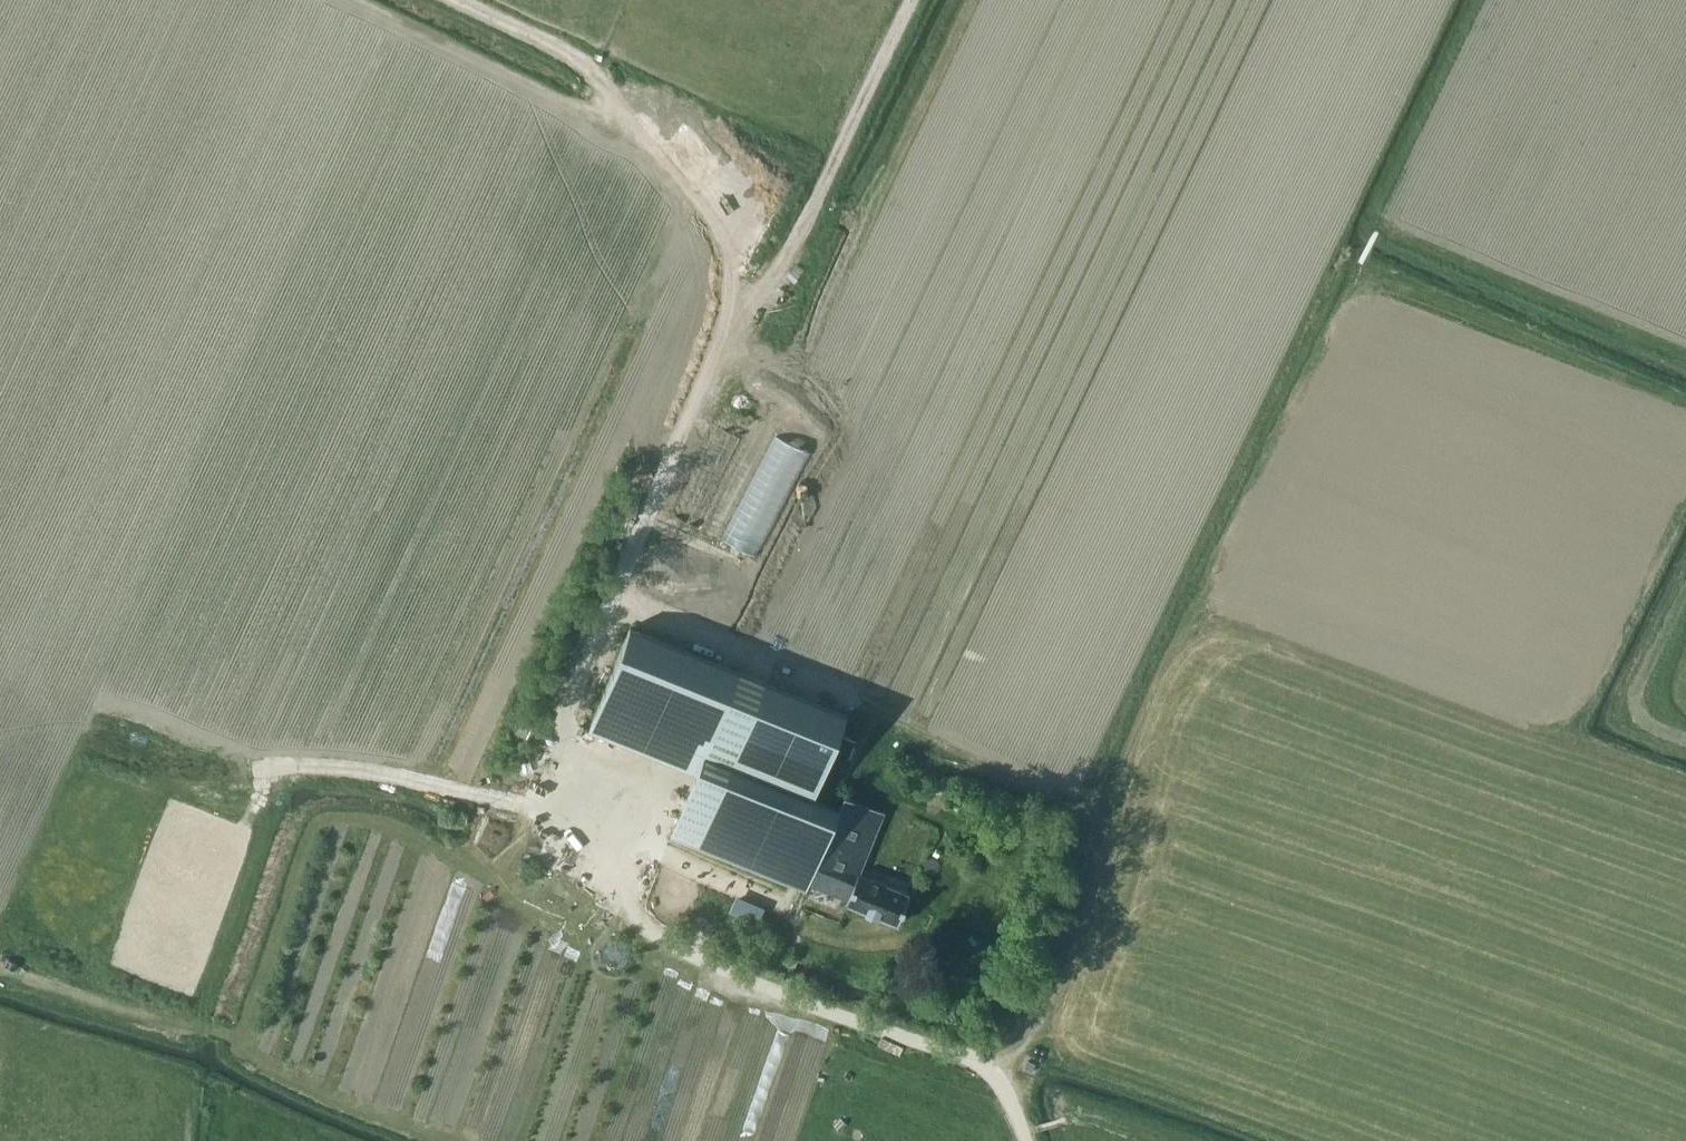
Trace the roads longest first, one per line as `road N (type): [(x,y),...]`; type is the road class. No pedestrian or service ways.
road 1 (unclassified): [(1025,1140),(1002,1090),(968,1059),(790,1001),(650,933)]

